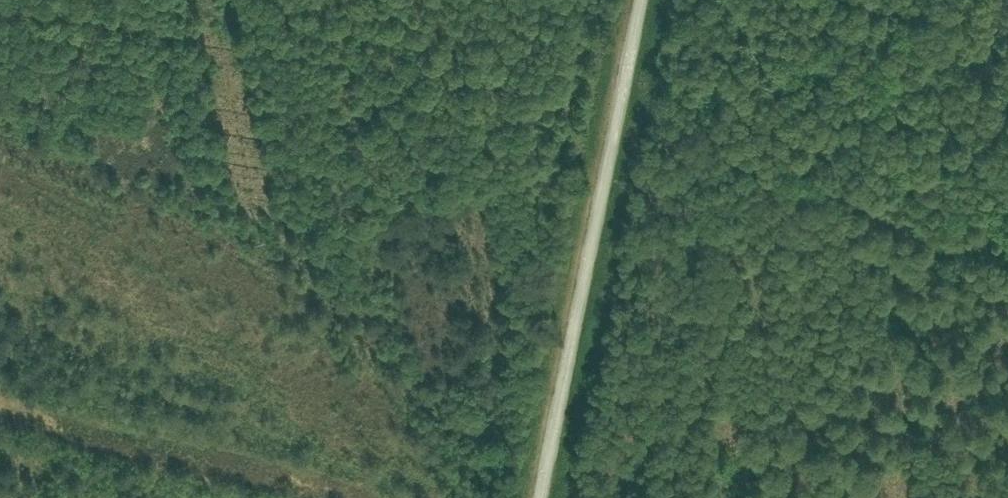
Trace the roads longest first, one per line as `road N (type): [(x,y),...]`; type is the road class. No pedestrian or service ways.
road 1 (track): [(645,0),(547,497)]

